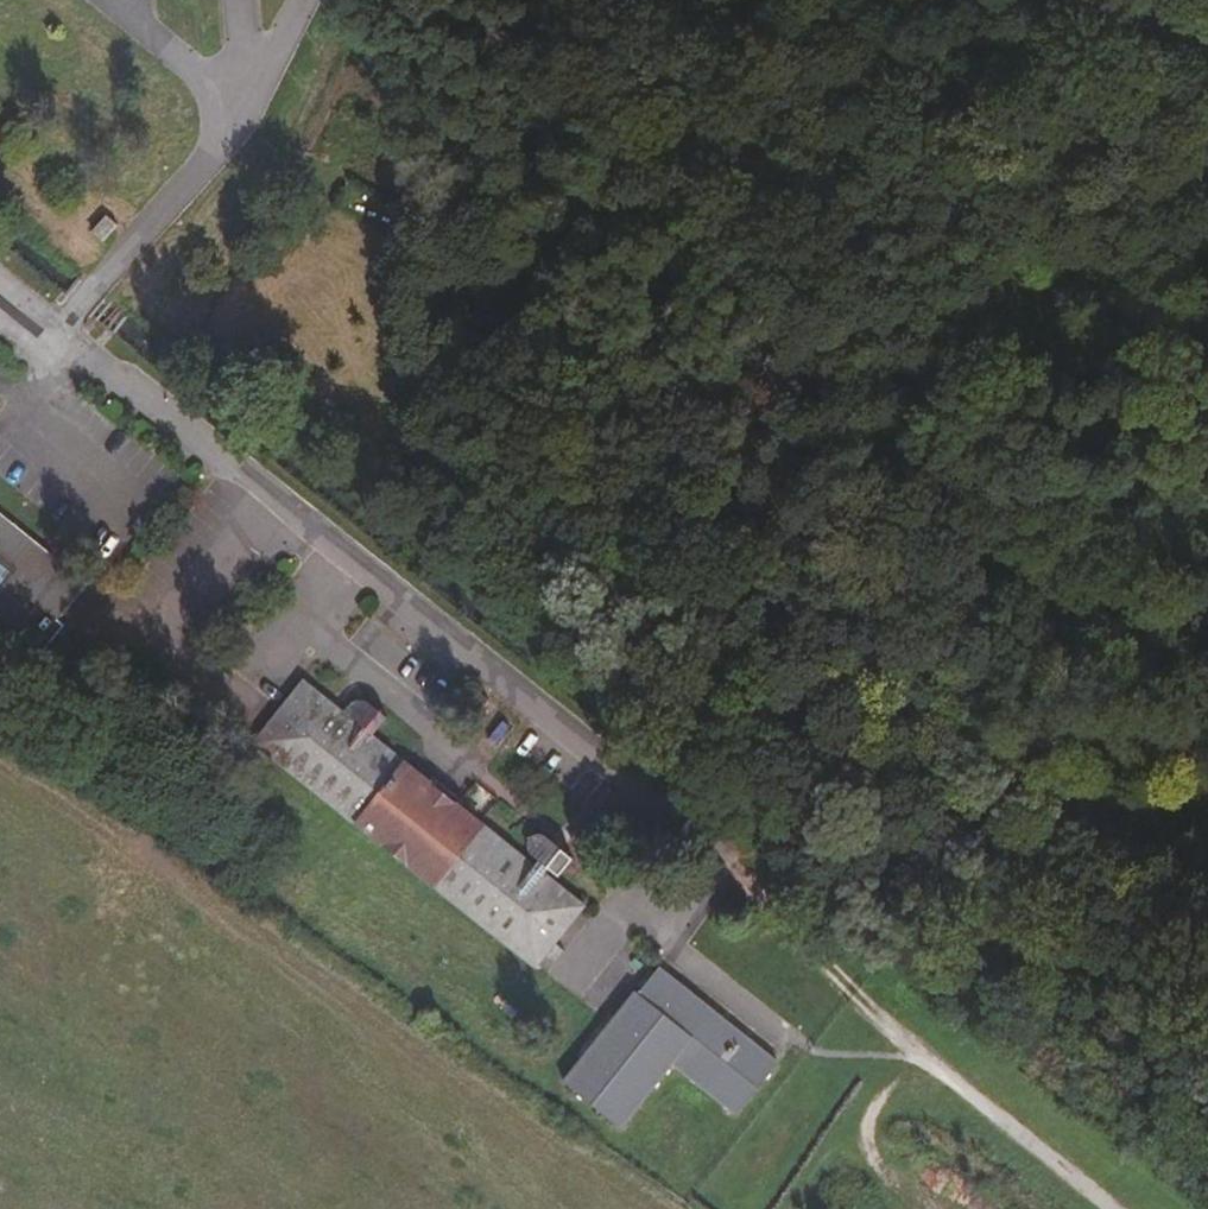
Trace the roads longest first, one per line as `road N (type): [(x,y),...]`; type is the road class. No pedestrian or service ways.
road 1 (track): [(850,989),(1104,1208)]
road 2 (residential): [(1036,0),(1207,54)]

